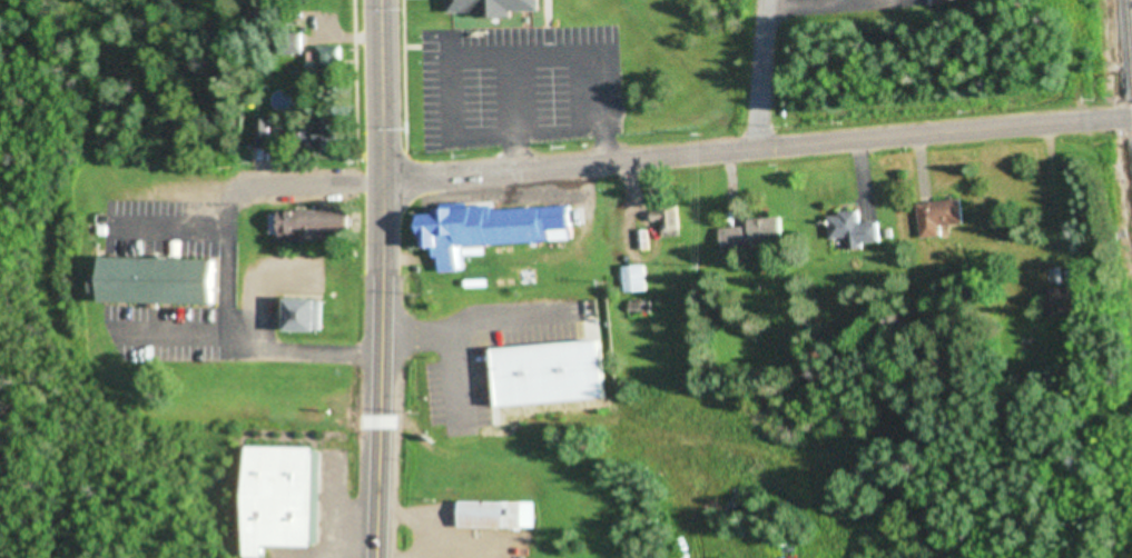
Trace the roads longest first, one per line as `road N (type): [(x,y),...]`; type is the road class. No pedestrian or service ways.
road 1 (tertiary): [(382,179),(1131,118)]
road 2 (primary): [(382,179),(378,557)]
road 3 (primary): [(379,0),(382,179)]
road 4 (residential): [(766,0),(756,147)]

